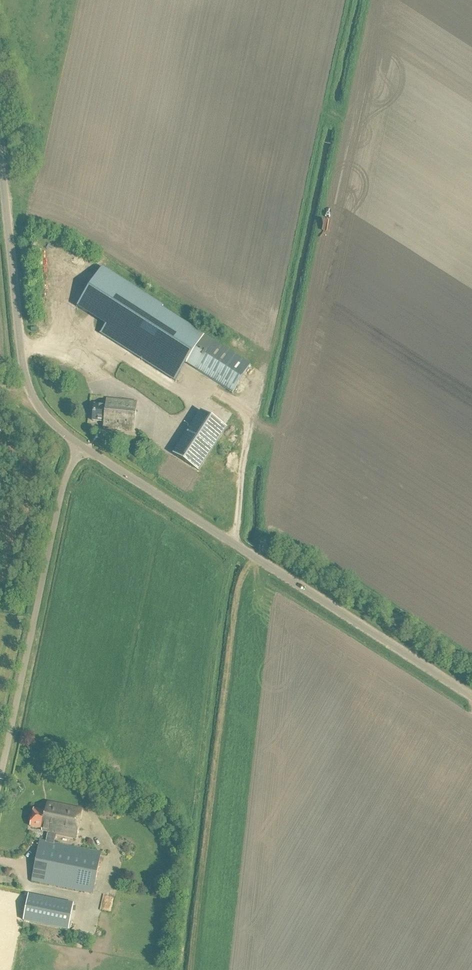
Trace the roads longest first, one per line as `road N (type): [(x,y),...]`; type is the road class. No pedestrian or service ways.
road 1 (unclassified): [(471,697),(79,446)]
road 2 (unclassified): [(79,446),(0,780)]
road 3 (unclassified): [(79,446),(40,412),(29,389),(0,154)]

